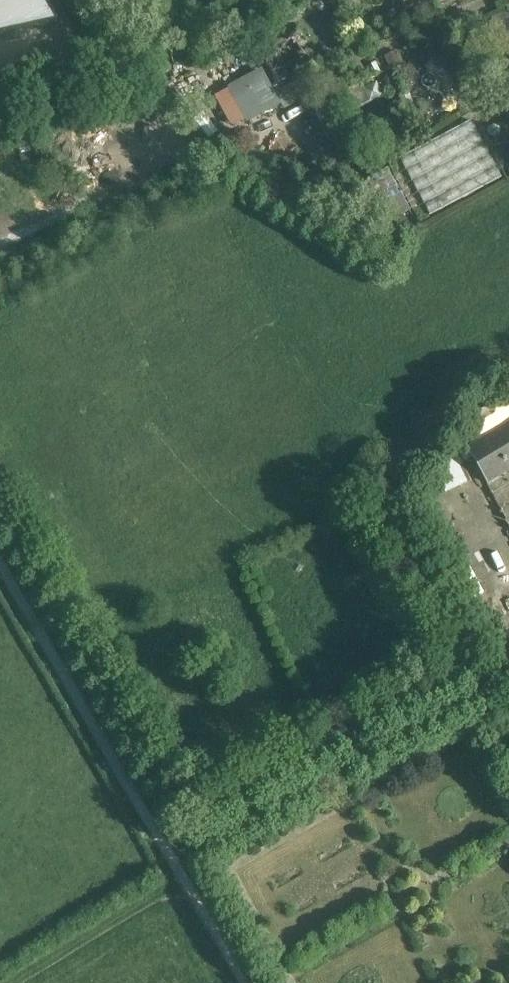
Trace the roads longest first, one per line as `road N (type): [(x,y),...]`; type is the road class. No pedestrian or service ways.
road 1 (track): [(238,982),(0,577)]
road 2 (track): [(169,863),(508,678)]

